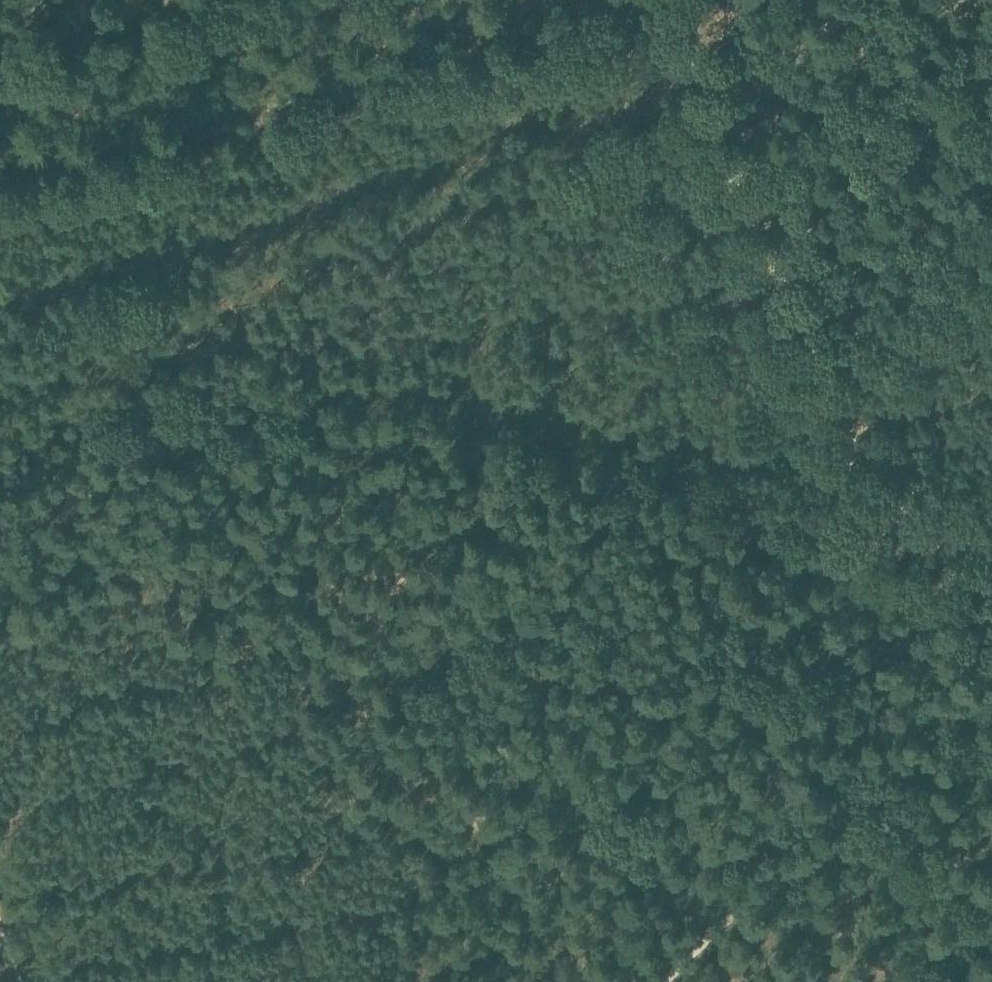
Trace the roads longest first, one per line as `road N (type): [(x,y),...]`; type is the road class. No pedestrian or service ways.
road 1 (track): [(991,517),(880,549),(859,543),(672,0)]
road 2 (track): [(991,676),(664,981)]

